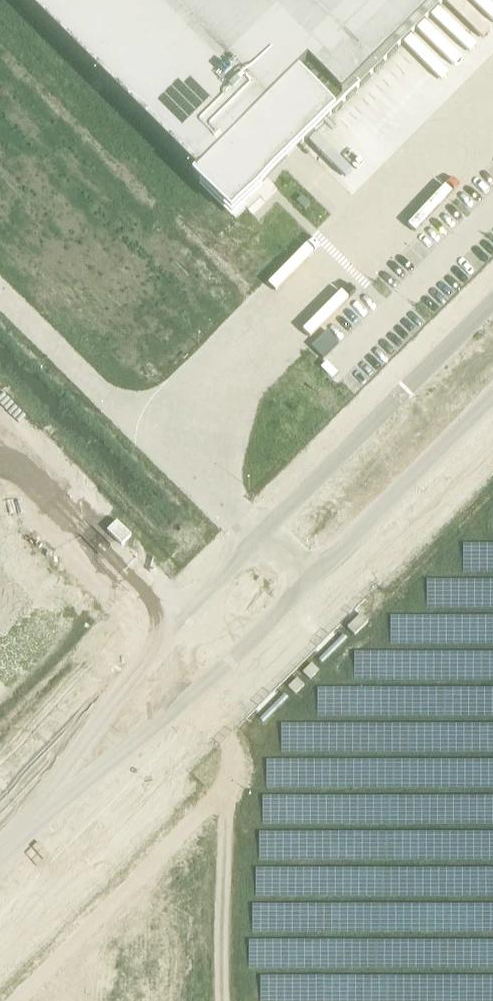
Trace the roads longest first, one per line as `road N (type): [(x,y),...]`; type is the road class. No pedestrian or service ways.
road 1 (unclassified): [(492,299),(0,798)]
road 2 (unclassified): [(0,893),(492,398)]

